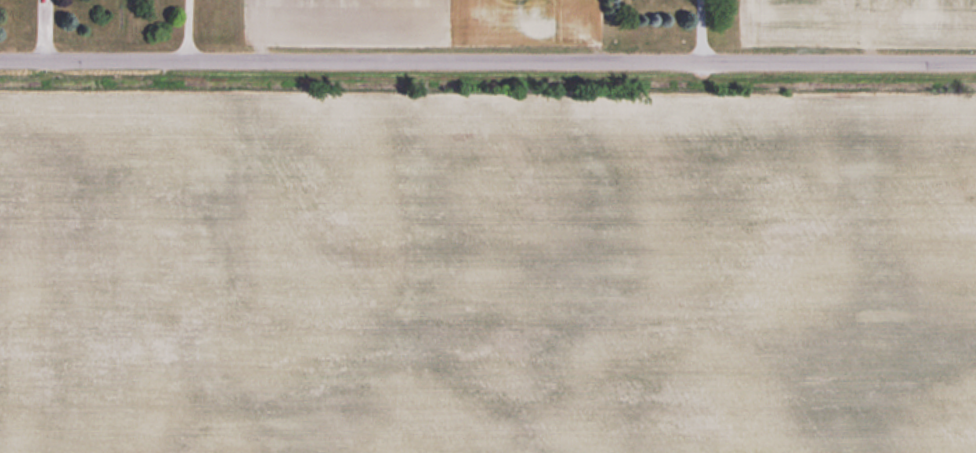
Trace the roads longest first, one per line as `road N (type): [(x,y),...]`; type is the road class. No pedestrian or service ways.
road 1 (residential): [(975,64),(0,66)]

